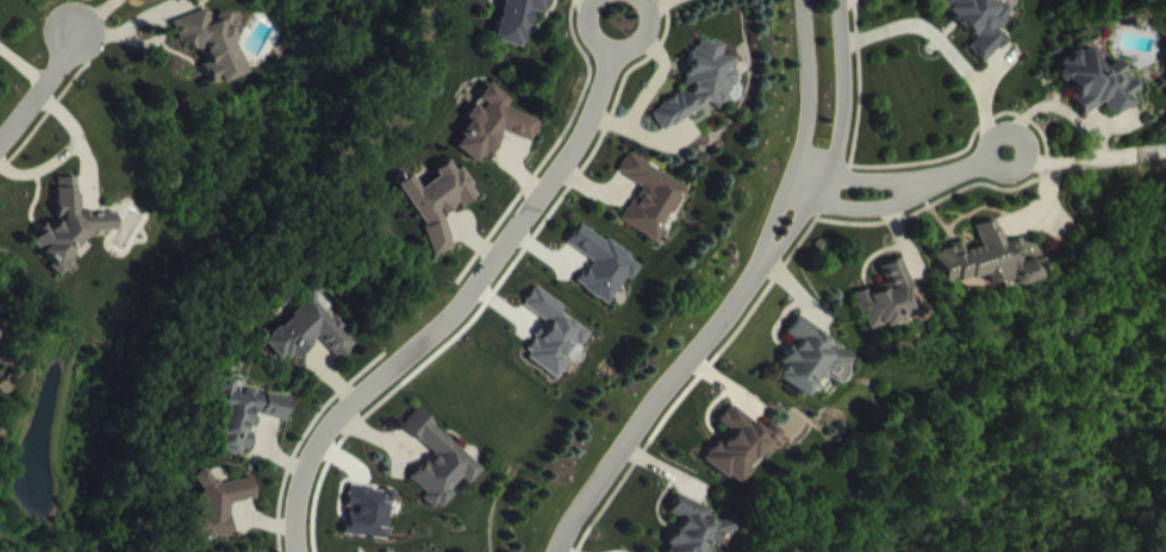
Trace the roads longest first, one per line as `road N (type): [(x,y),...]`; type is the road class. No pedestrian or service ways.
road 1 (residential): [(299,551),(298,490),(335,415),(476,284),(574,151),(612,51)]
road 2 (residential): [(561,551),(765,263)]
road 3 (residential): [(765,263),(785,242),(838,140),(838,0)]
road 4 (residential): [(803,0),(806,131),(765,263)]
road 5 (residential): [(983,159),(997,132),(1023,133),(1027,149),(1014,168),(983,159),(942,175)]
road 6 (residential): [(785,193),(872,207),(942,175)]
road 7 (residential): [(942,175),(846,176),(797,163)]
road 8 (residential): [(79,36),(0,142)]

